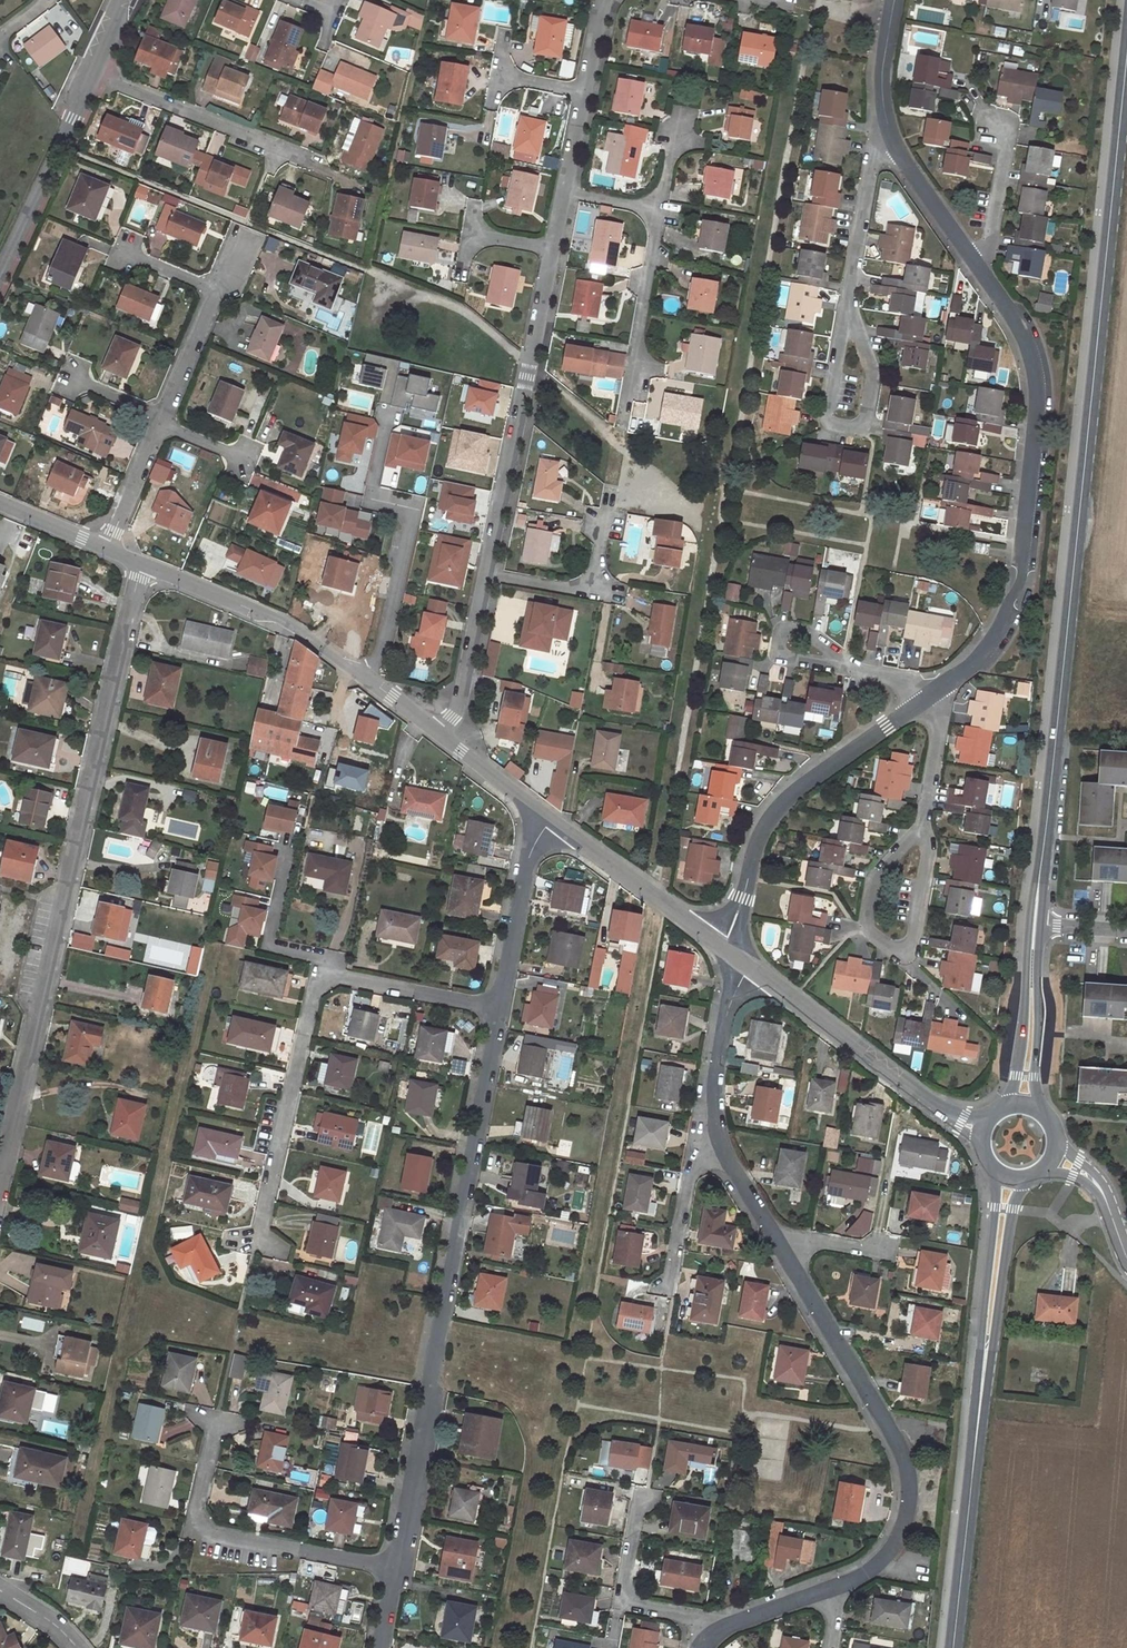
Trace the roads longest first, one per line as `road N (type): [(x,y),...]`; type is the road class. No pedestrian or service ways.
road 1 (residential): [(736,956),(743,976),(713,1070),(722,1151),(884,1421),(909,1487),(895,1542),(873,1568),(726,1624),(700,1647)]
road 2 (secondary): [(1037,901),(1126,56)]
road 3 (residential): [(142,563),(0,1189)]
road 4 (residential): [(392,1567),(499,1007)]
road 5 (residential): [(441,734),(463,689),(564,191)]
road 6 (residential): [(976,259),(1032,358),(1038,395),(1025,548),(999,633),(937,688)]
road 7 (residential): [(499,1007),(343,978),(316,990),(257,1244)]
road 8 (residential): [(923,698),(786,796),(757,836),(727,938),(736,956)]
road 9 (residential): [(242,234),(108,547)]
road 10 (residential): [(392,1567),(192,1529),(216,1422)]
road 11 (secondary): [(951,1647),(984,1345)]
road 12 (residential): [(364,676),(382,646),(410,527),(397,505),(369,498),(388,417)]
road 13 (residential): [(922,829),(876,873),(866,924),(910,956),(929,849)]
road 14 (residential): [(945,1112),(736,956)]
road 15 (residential): [(364,676),(272,615),(142,563)]
road 16 (residential): [(316,164),(89,70)]
road 17 (residential): [(504,576),(592,589),(619,443)]
road 18 (residential): [(659,211),(619,443)]
road 19 (residential): [(736,956),(550,821)]
road 20 (tertiary): [(0,266),(89,70)]
road 21 (residential): [(848,306),(825,420),(862,428),(874,371)]
road 22 (secondary): [(1037,901),(1014,1075),(1001,1104)]
road 23 (residential): [(564,191),(603,0)]
road 24 (residential): [(499,1007),(529,857),(550,821)]
road 25 (secondary): [(1047,1108),(1034,1077),(1037,926)]
road 26 (residential): [(893,145),(875,156),(848,306)]
road 27 (secondary): [(999,1177),(984,1345)]
road 28 (secondary): [(984,1345),(1026,1183)]
road 29 (residential): [(894,0),(883,83),(893,145)]
road 30 (residential): [(922,829),(943,698),(937,688)]
road 31 (residential): [(976,259),(990,240),(1006,144),(996,126)]
road 32 (residential): [(893,145),(976,259)]
road 33 (residential): [(550,821),(441,734)]
road 34 (residential): [(844,665),(775,654),(780,628),(811,634)]

